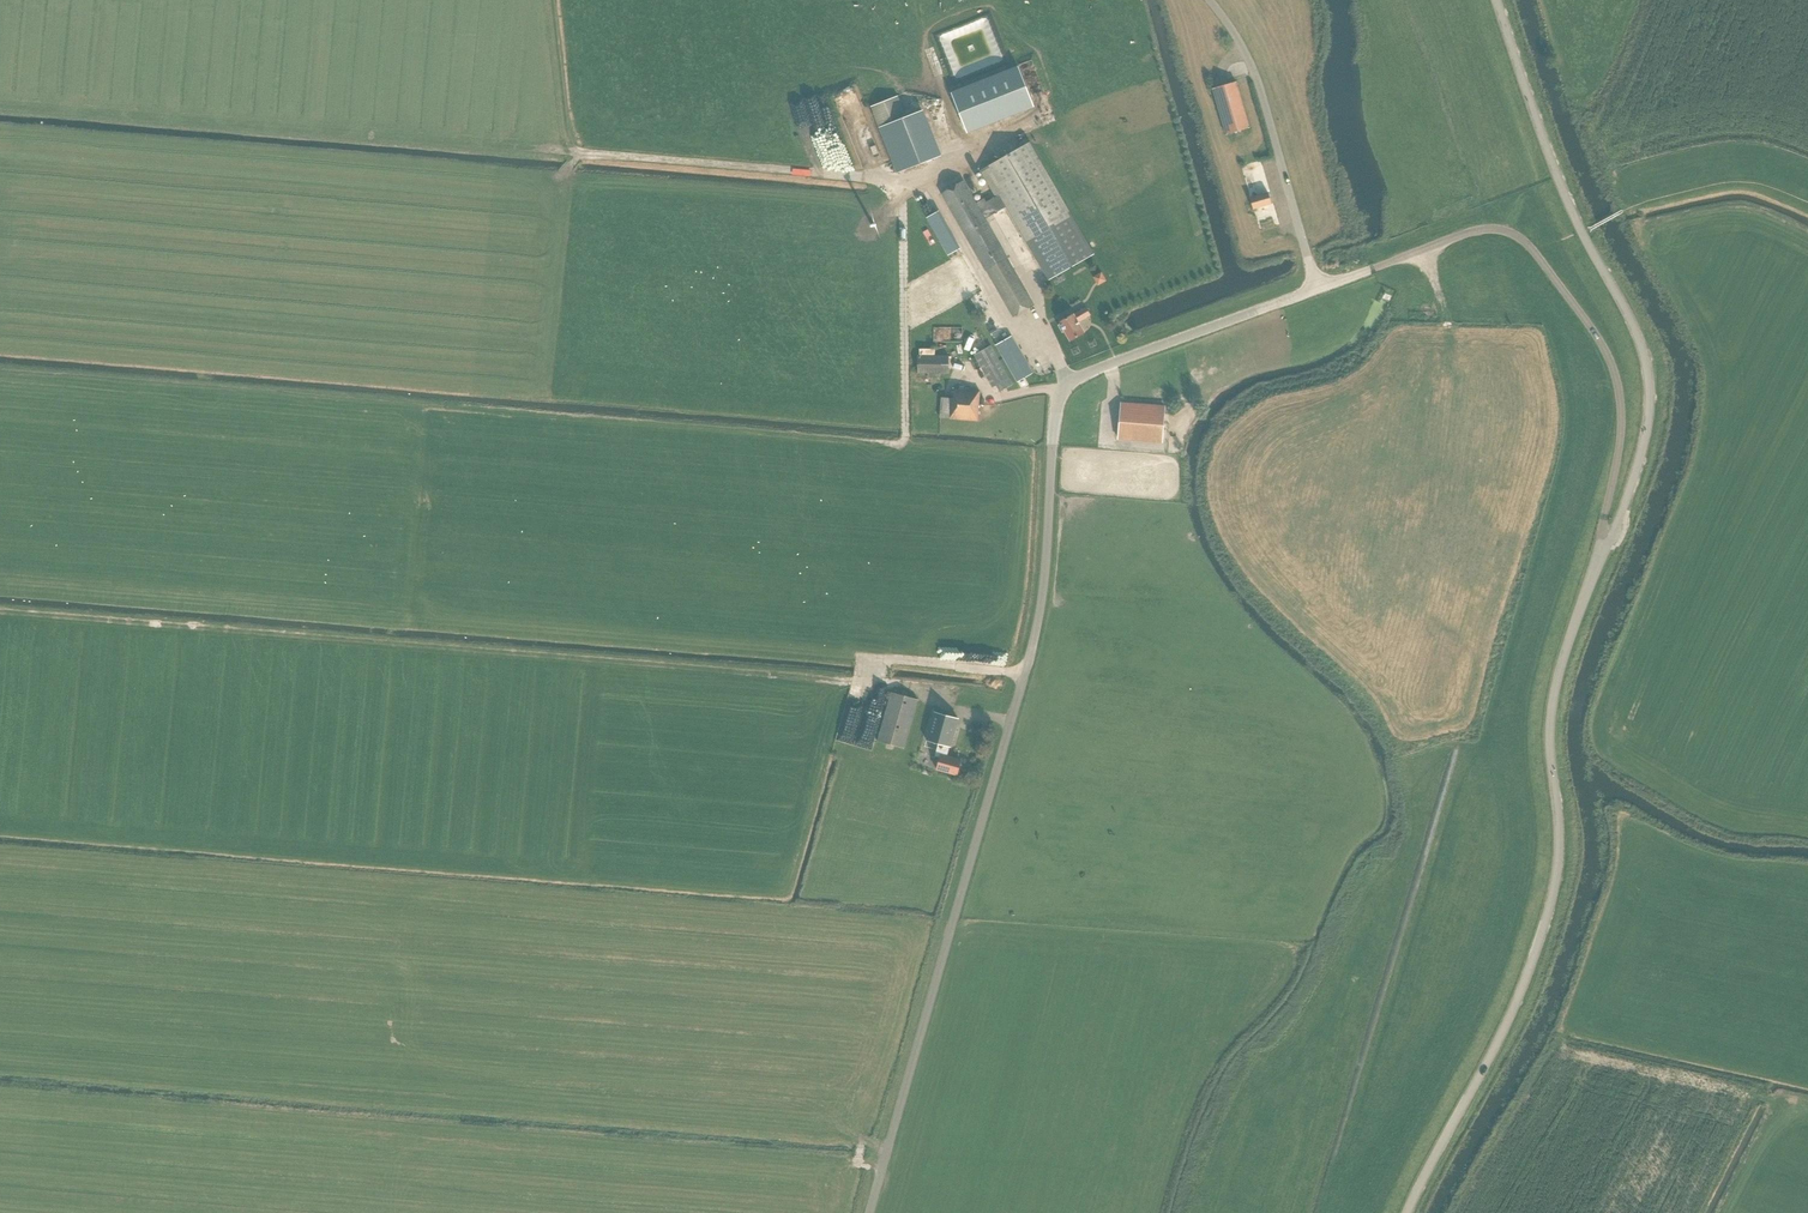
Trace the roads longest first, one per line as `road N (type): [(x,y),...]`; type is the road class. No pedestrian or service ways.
road 1 (unclassified): [(870,1212),(1037,630),(1060,395),(1084,374),(1317,289)]
road 2 (unclassified): [(1407,1212),(1500,1039),(1543,932),(1558,866),(1551,703),(1599,554)]
road 3 (unclassified): [(1599,554),(1645,438),(1647,366),(1564,193),(1495,0)]
road 4 (unclassified): [(1599,554),(1620,443),(1617,379),(1590,327),(1528,245),(1498,228),(1479,230),(1317,289)]
road 5 (track): [(1424,250),(1457,361),(1456,425),(1441,455),(1367,490),(1388,584)]
road 6 (unclassified): [(1317,289),(1253,65),(1207,0)]

